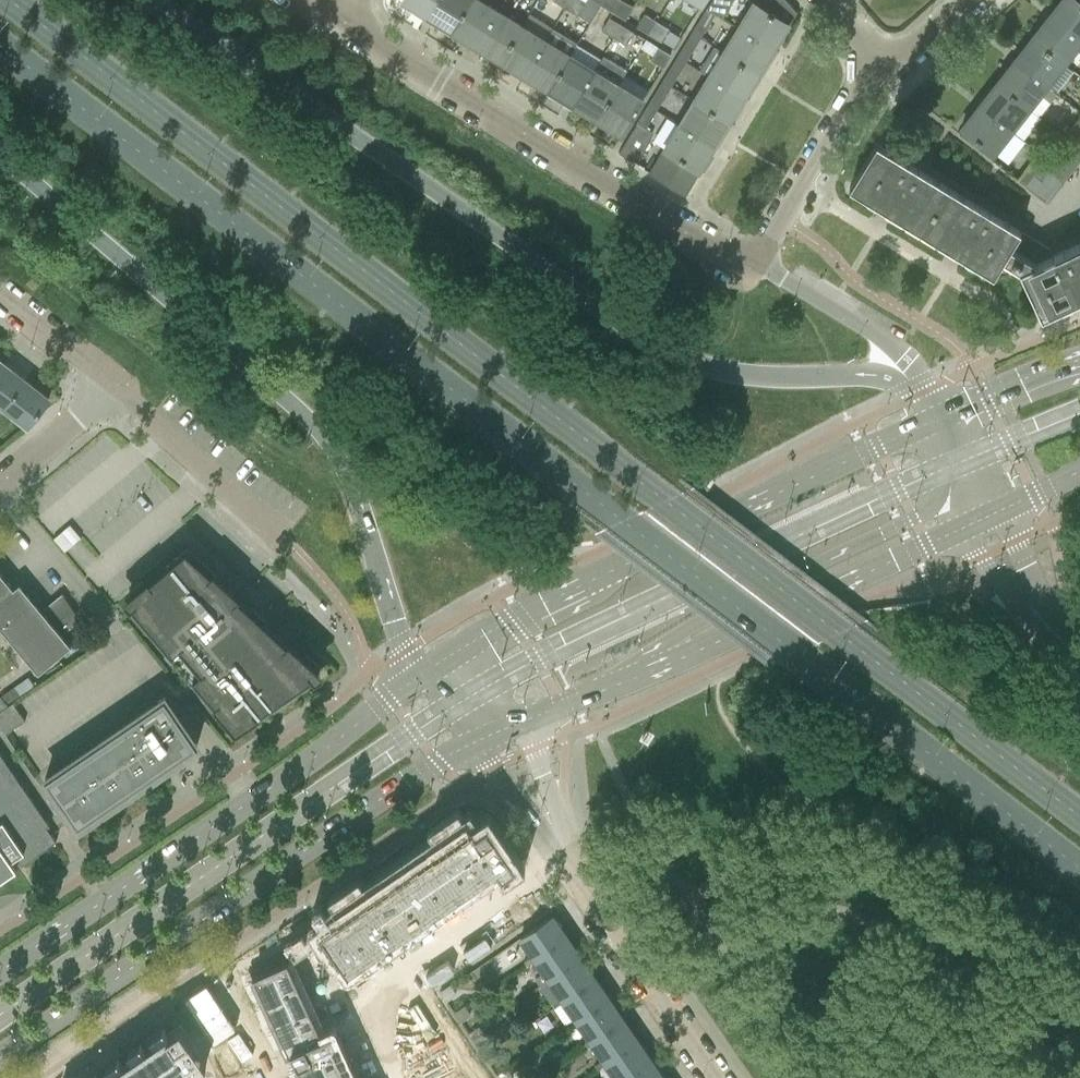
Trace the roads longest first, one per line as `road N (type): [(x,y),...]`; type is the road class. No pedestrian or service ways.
road 1 (trunk): [(0,47),(1079,874)]
road 2 (trunk): [(1079,818),(14,0)]
road 3 (trunk): [(913,383),(715,371),(650,339),(135,0)]
road 4 (trunk): [(0,158),(293,401),(349,472),(405,652),(422,675)]
road 5 (secondary): [(0,1059),(474,742)]
road 6 (secondary): [(918,428),(608,575),(422,675)]
road 7 (secondary): [(422,675),(255,803),(0,975)]
road 8 (residential): [(750,258),(742,270),(344,24)]
road 9 (secondary): [(639,676),(692,626),(914,518),(941,470)]
road 10 (secondary): [(639,676),(968,526)]
road 11 (residential): [(712,1077),(556,832)]
road 12 (residential): [(43,1077),(190,982),(249,1077)]
road 13 (unclassified): [(968,526),(999,581),(1048,630),(1040,592),(1000,511)]
road 14 (residential): [(283,544),(114,385)]
road 15 (residential): [(758,245),(835,123),(886,68)]
road 16 (unclassified): [(913,383),(897,350),(750,258)]
road 17 (residential): [(0,481),(114,385)]
road 18 (residential): [(114,385),(0,296)]
road 19 (secondary): [(516,725),(639,676)]
road 20 (secondary): [(1079,364),(957,412)]
road 21 (residential): [(474,742),(556,832)]

